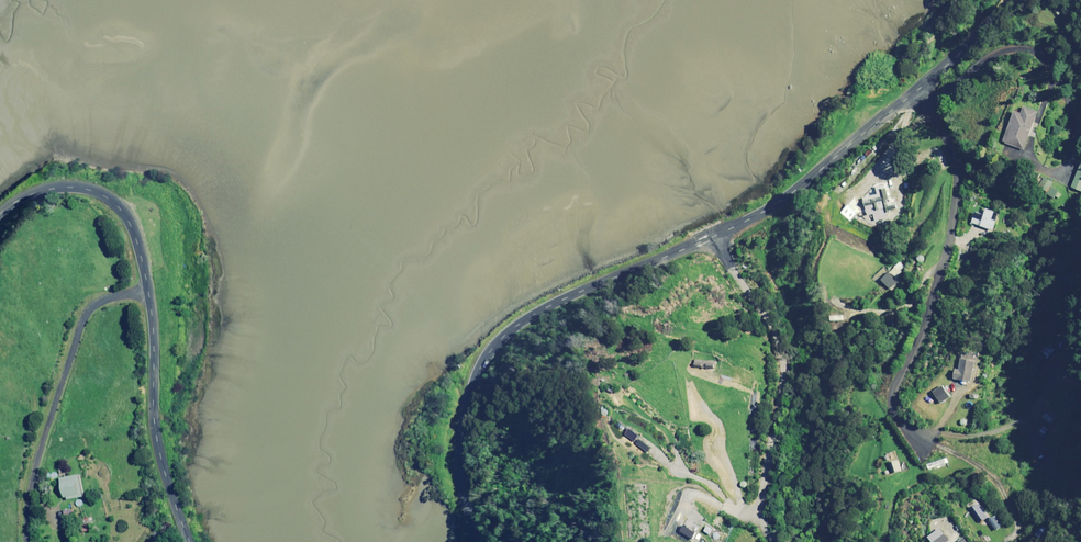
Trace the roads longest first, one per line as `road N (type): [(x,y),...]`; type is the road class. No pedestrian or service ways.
road 1 (unclassified): [(475,541),(461,442),(471,386),(496,343),(545,308),(771,208),(913,94)]
road 2 (residential): [(913,94),(948,140),(957,168),(941,277),(894,394),(898,420),(925,449)]
road 3 (residential): [(27,541),(38,456),(83,321),(108,298),(150,293)]
road 4 (unclassified): [(150,293),(157,456),(187,541)]
road 5 (unclassified): [(0,211),(55,188),(106,198),(129,221),(150,293)]
road 6 (unclassified): [(913,94),(1008,0)]

